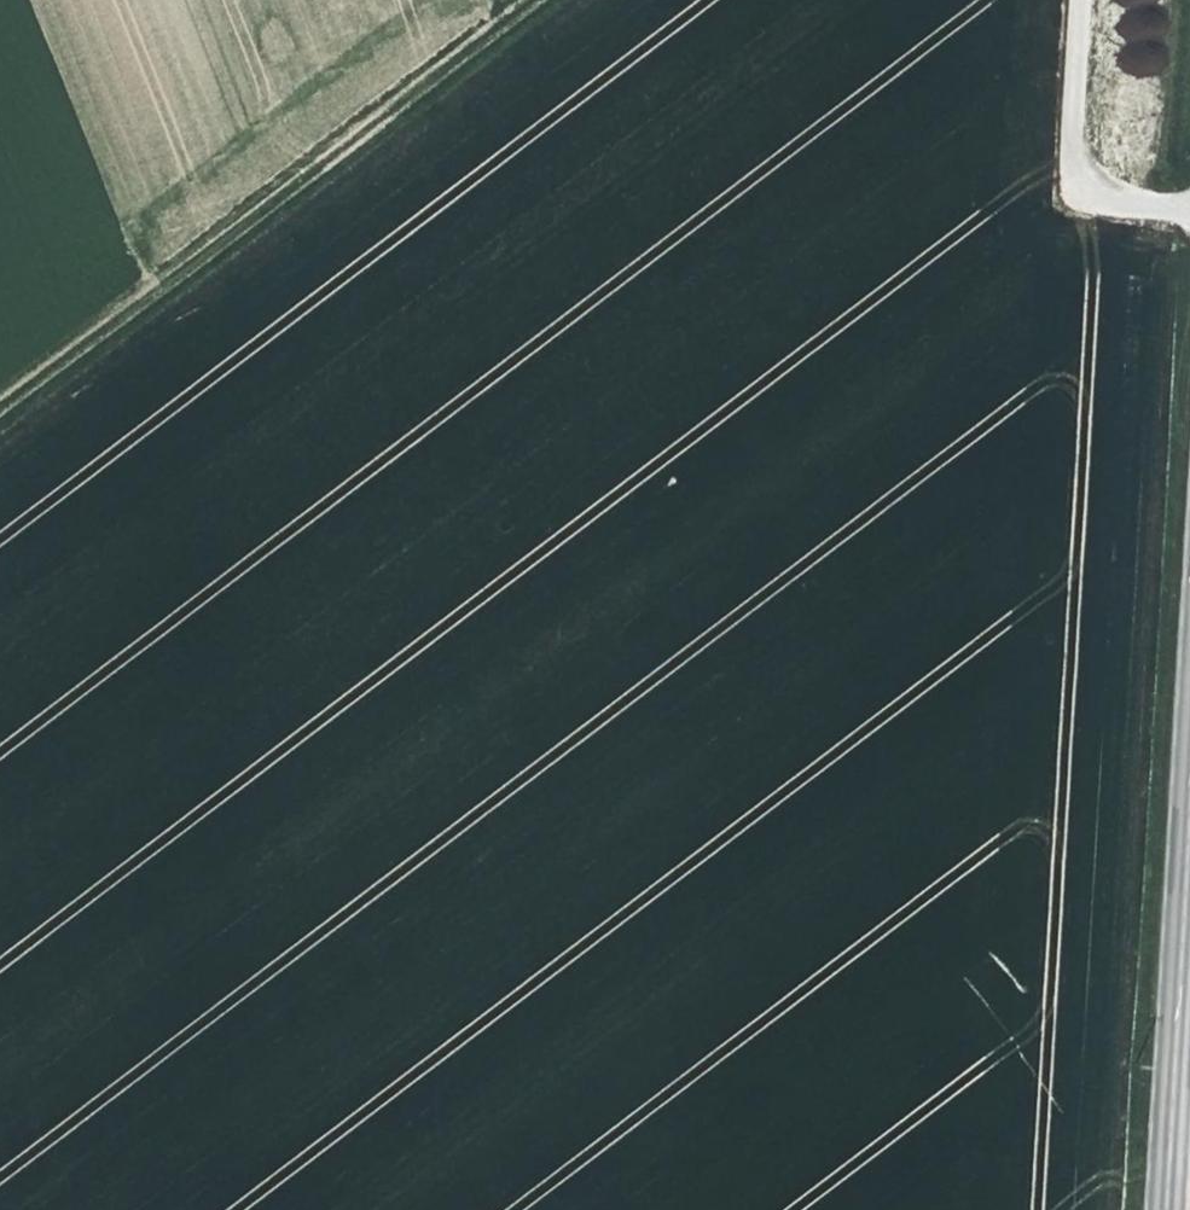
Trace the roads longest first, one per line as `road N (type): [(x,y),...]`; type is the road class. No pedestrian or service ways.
road 1 (track): [(0,395),(516,0)]
road 2 (primary): [(1166,1209),(1189,792)]

